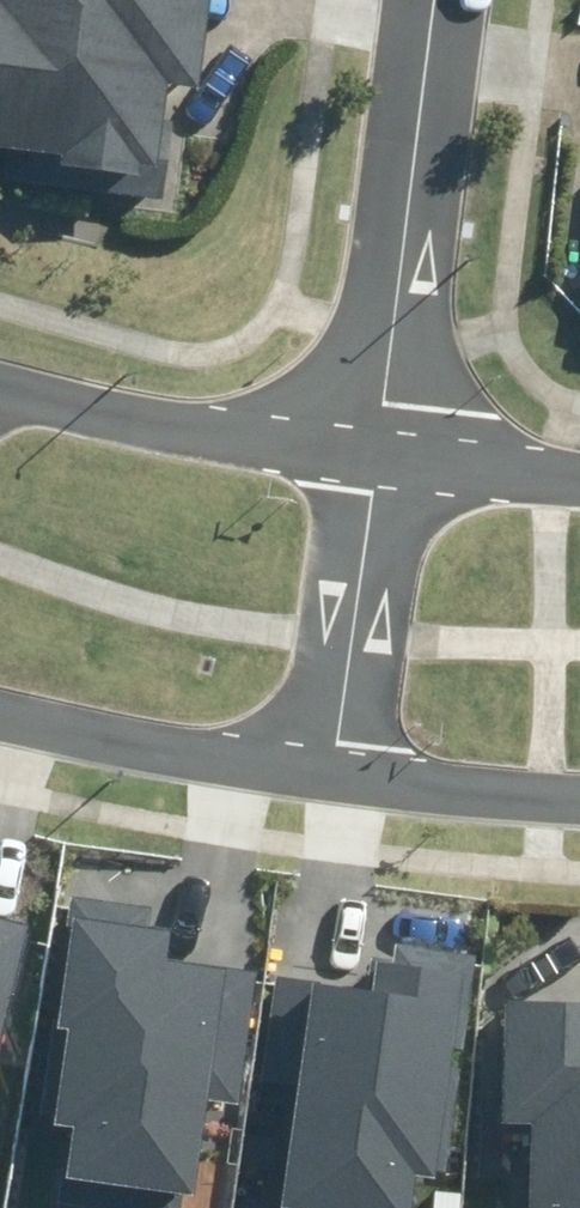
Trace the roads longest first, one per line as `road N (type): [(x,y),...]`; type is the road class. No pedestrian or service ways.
road 1 (residential): [(436,0),(379,455)]
road 2 (tertiary): [(0,386),(193,431),(379,455)]
road 3 (tertiary): [(335,774),(0,707)]
road 4 (tertiary): [(379,455),(362,628),(335,774)]
road 5 (tertiary): [(579,799),(335,774)]
road 6 (tertiary): [(379,455),(579,469)]

